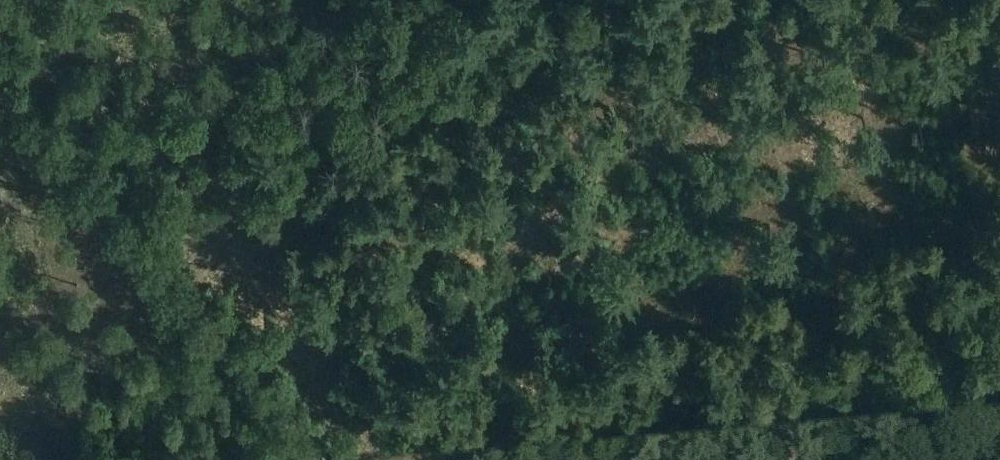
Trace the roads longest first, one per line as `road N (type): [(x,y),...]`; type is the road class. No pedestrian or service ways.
road 1 (track): [(0,108),(313,459)]

